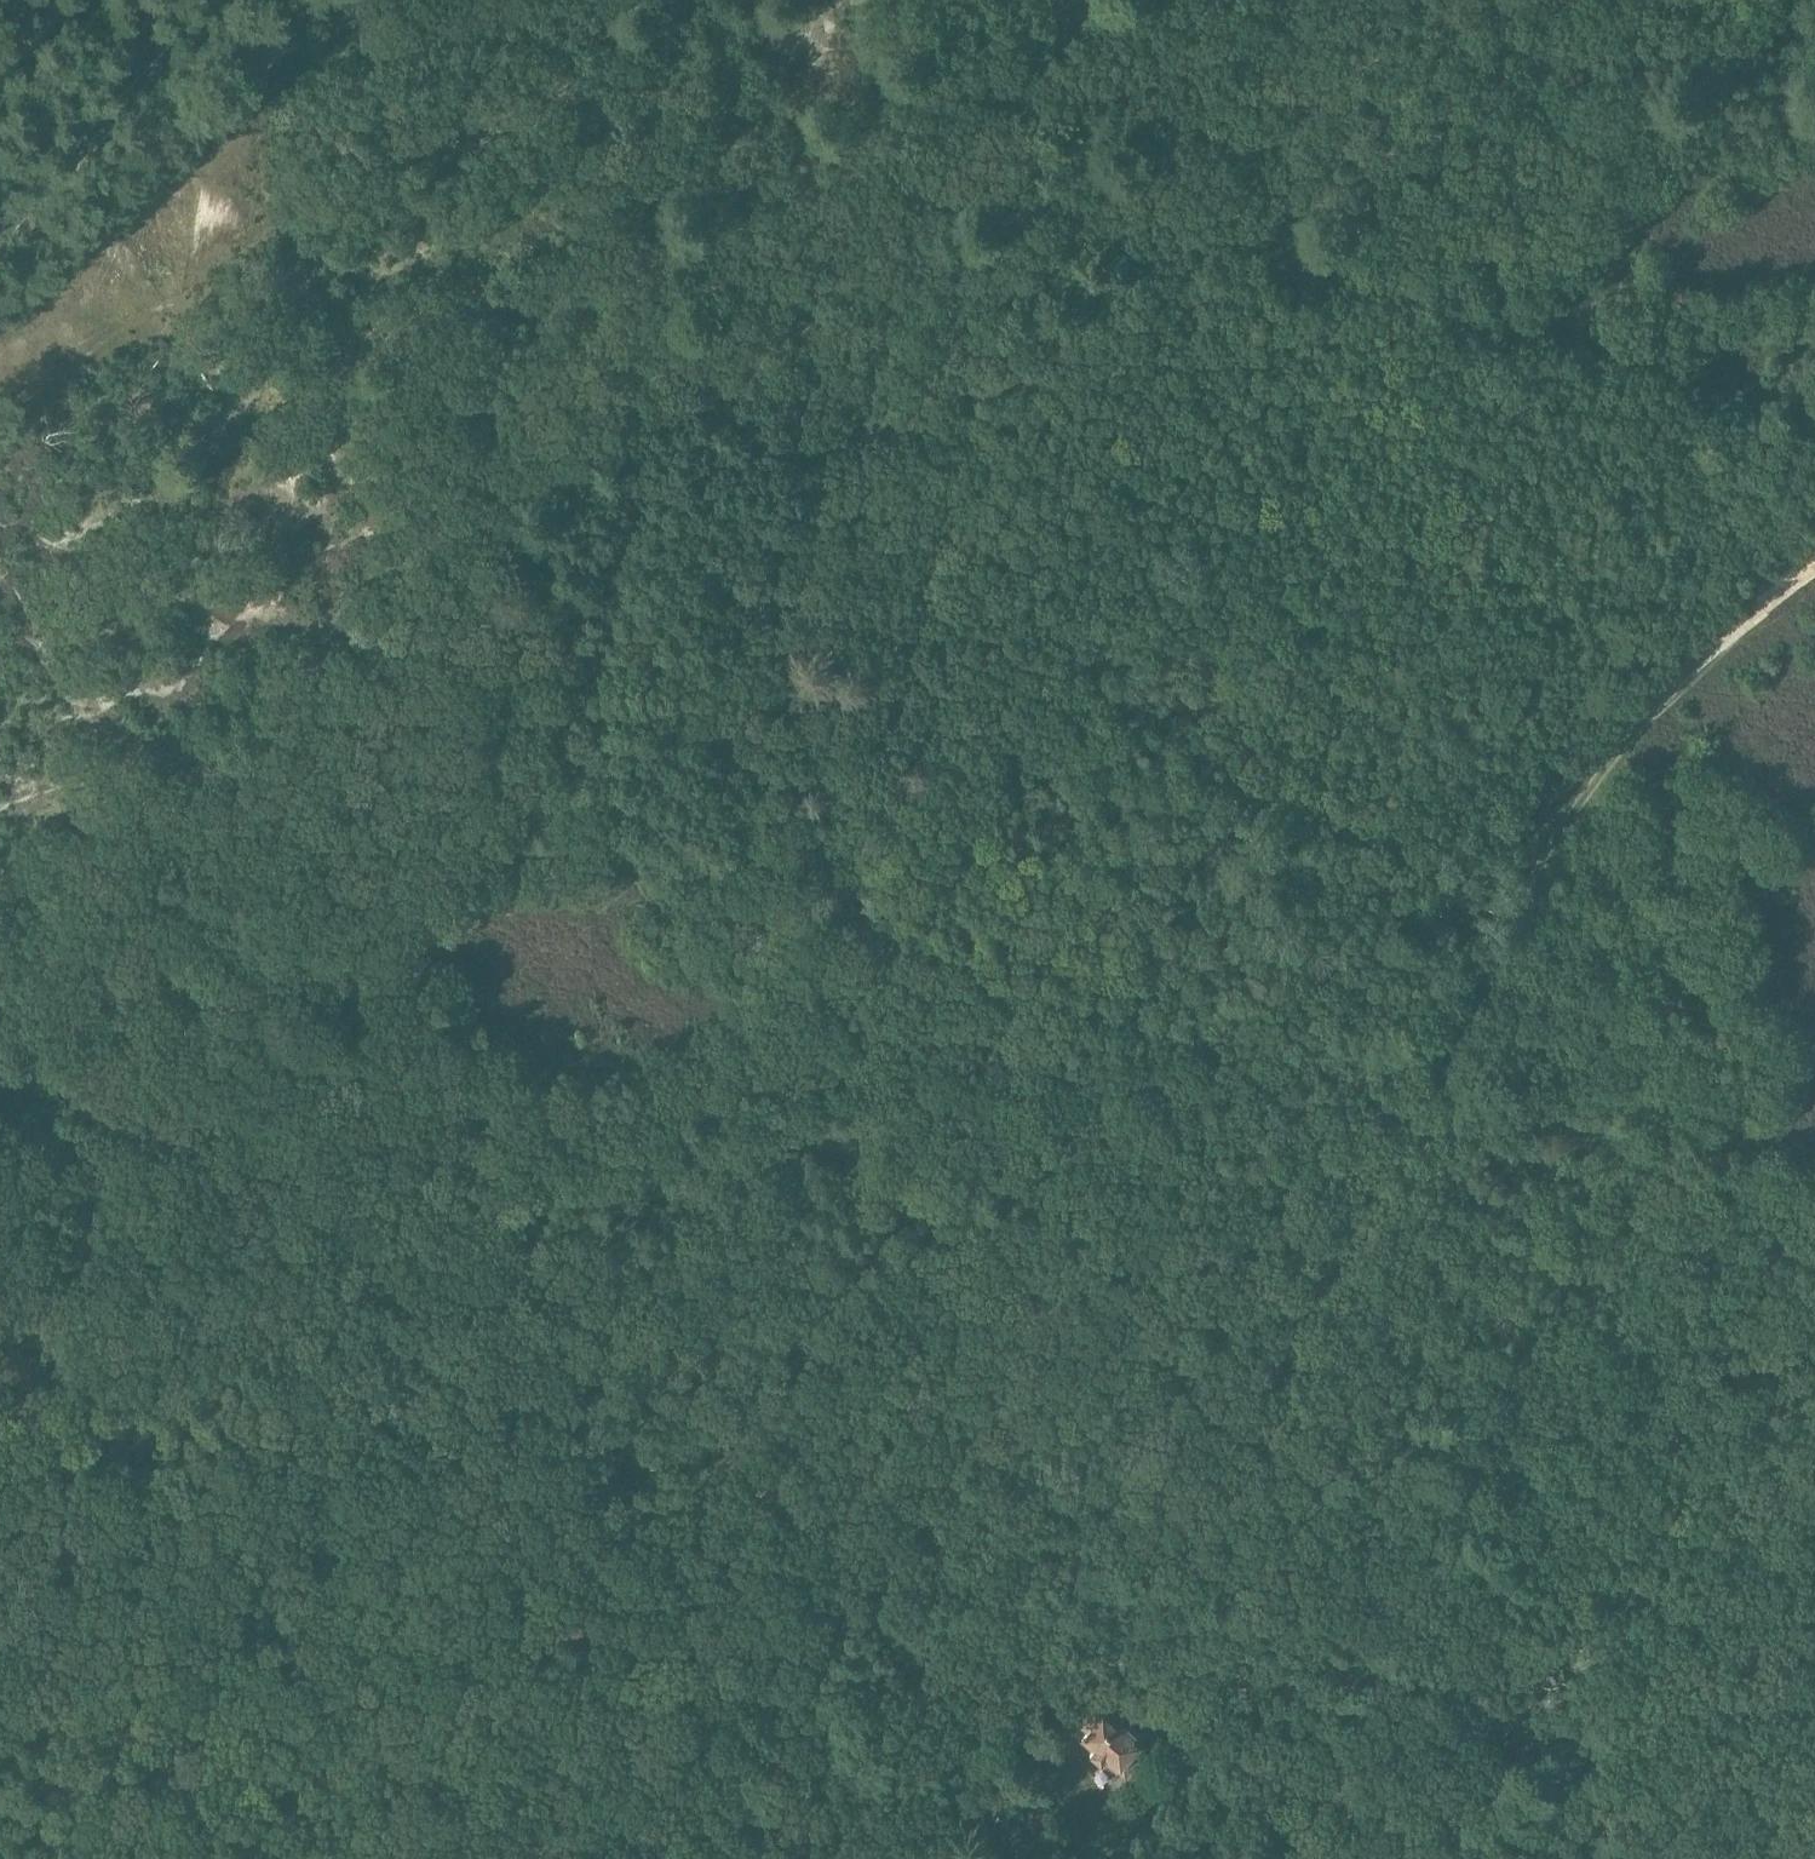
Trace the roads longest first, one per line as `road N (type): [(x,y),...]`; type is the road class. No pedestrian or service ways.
road 1 (secondary): [(0,235),(90,161),(257,0)]

